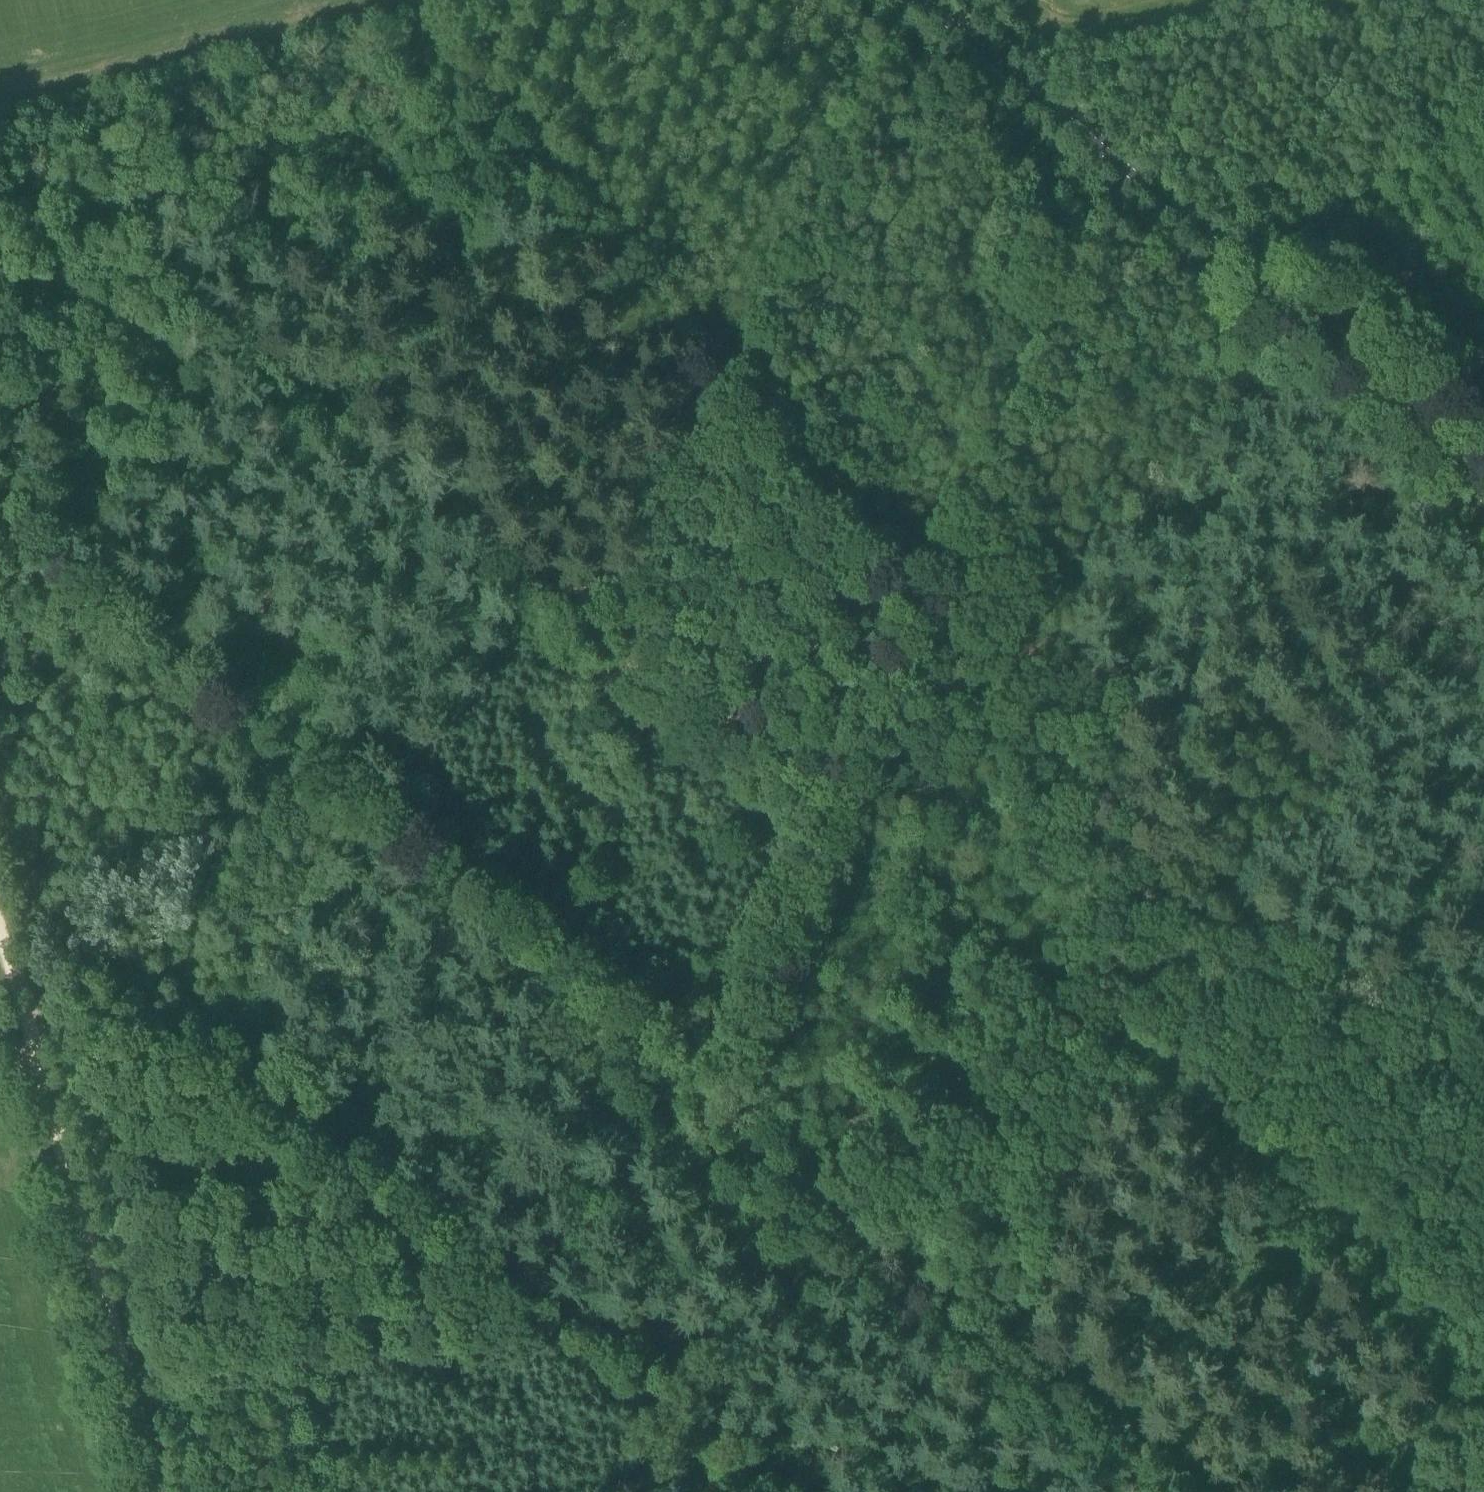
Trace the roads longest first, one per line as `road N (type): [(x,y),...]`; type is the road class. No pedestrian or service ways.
road 1 (tertiary): [(1483,496),(1255,278),(928,0)]
road 2 (track): [(35,1039),(162,1491)]
road 3 (unclassified): [(0,915),(35,1039)]

